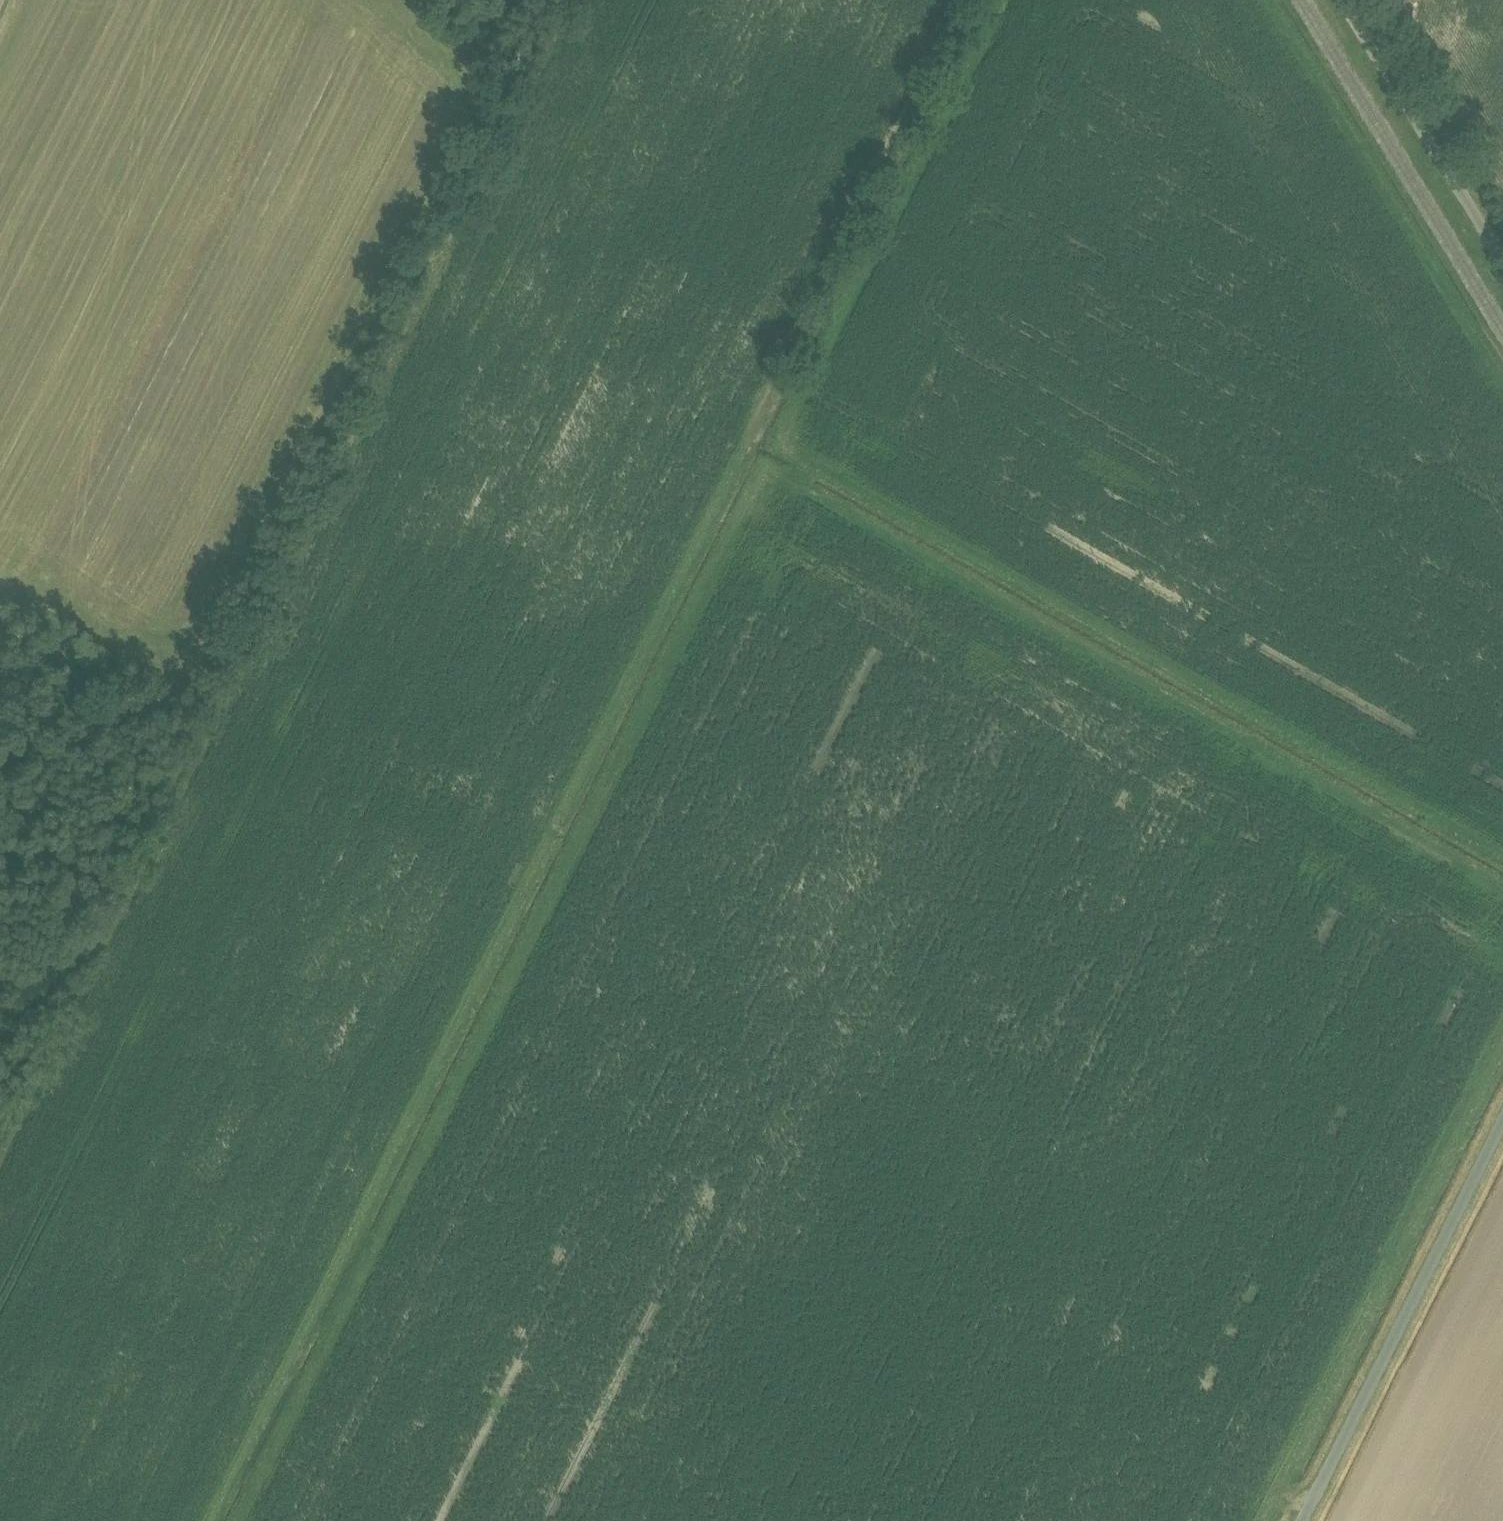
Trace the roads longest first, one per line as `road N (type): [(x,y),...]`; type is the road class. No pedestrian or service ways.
road 1 (unclassified): [(1502,1129),(1304,1520)]
road 2 (unclassified): [(1502,259),(1344,0)]

